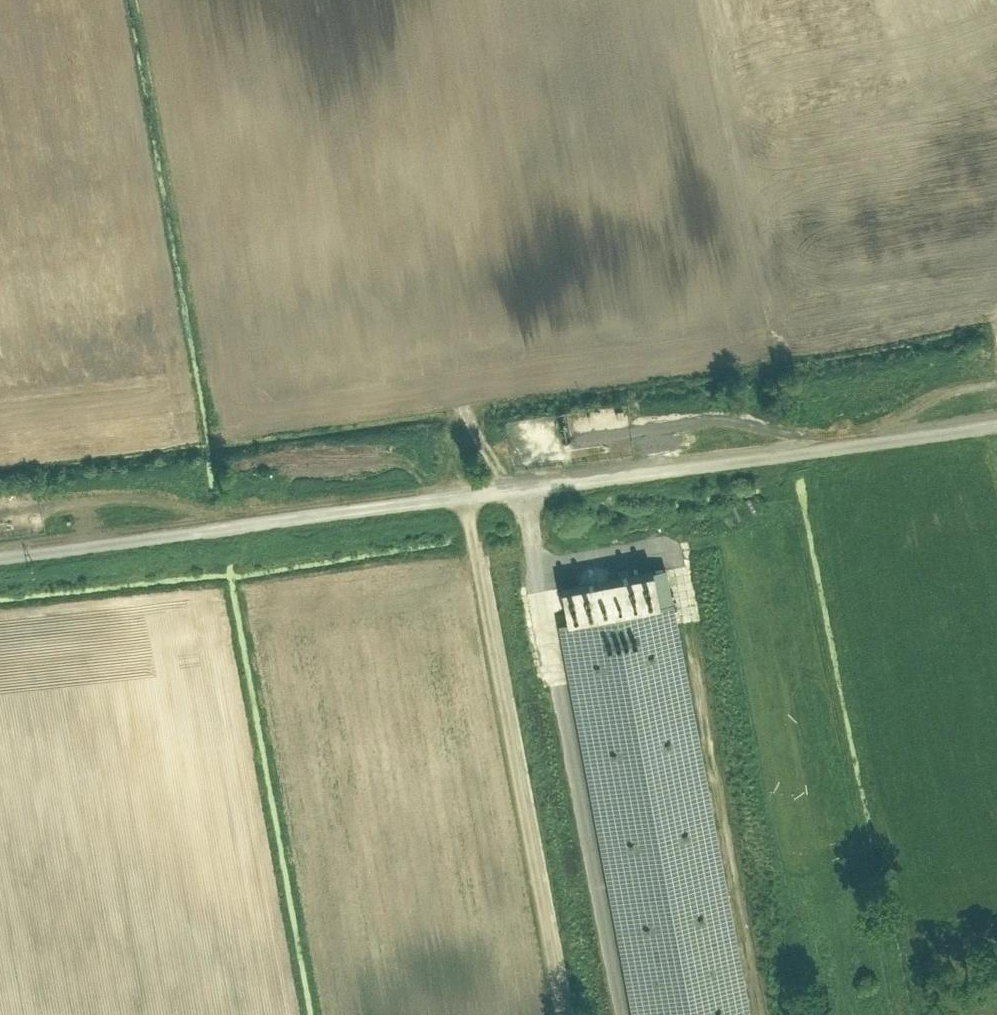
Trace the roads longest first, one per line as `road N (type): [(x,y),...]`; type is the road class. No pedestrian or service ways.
road 1 (track): [(996,426),(0,553)]

